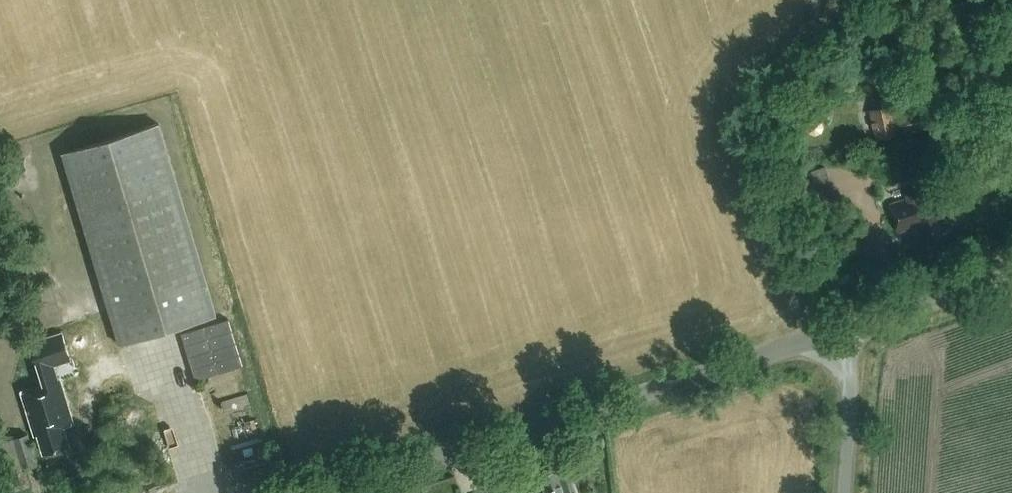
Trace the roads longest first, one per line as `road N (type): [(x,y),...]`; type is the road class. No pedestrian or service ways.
road 1 (tertiary): [(864,309),(309,492)]
road 2 (track): [(793,333),(746,150),(753,113),(866,29),(880,0)]
road 3 (unclassified): [(850,492),(864,309)]
road 4 (tertiary): [(864,309),(1011,260)]

